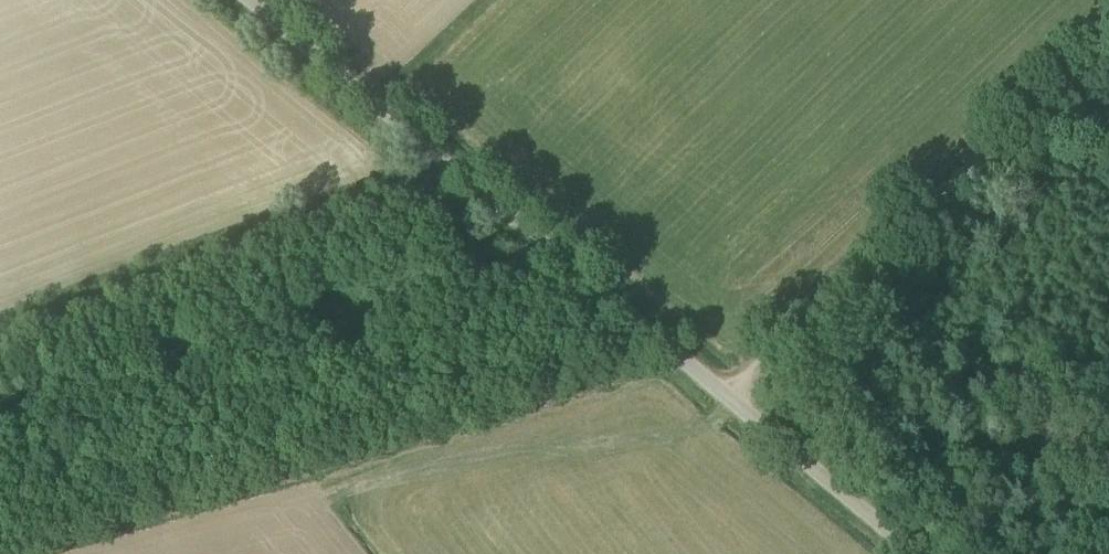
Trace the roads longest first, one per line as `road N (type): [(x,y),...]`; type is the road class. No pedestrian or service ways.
road 1 (unclassified): [(914,553),(251,0)]
road 2 (track): [(1108,48),(729,401)]

